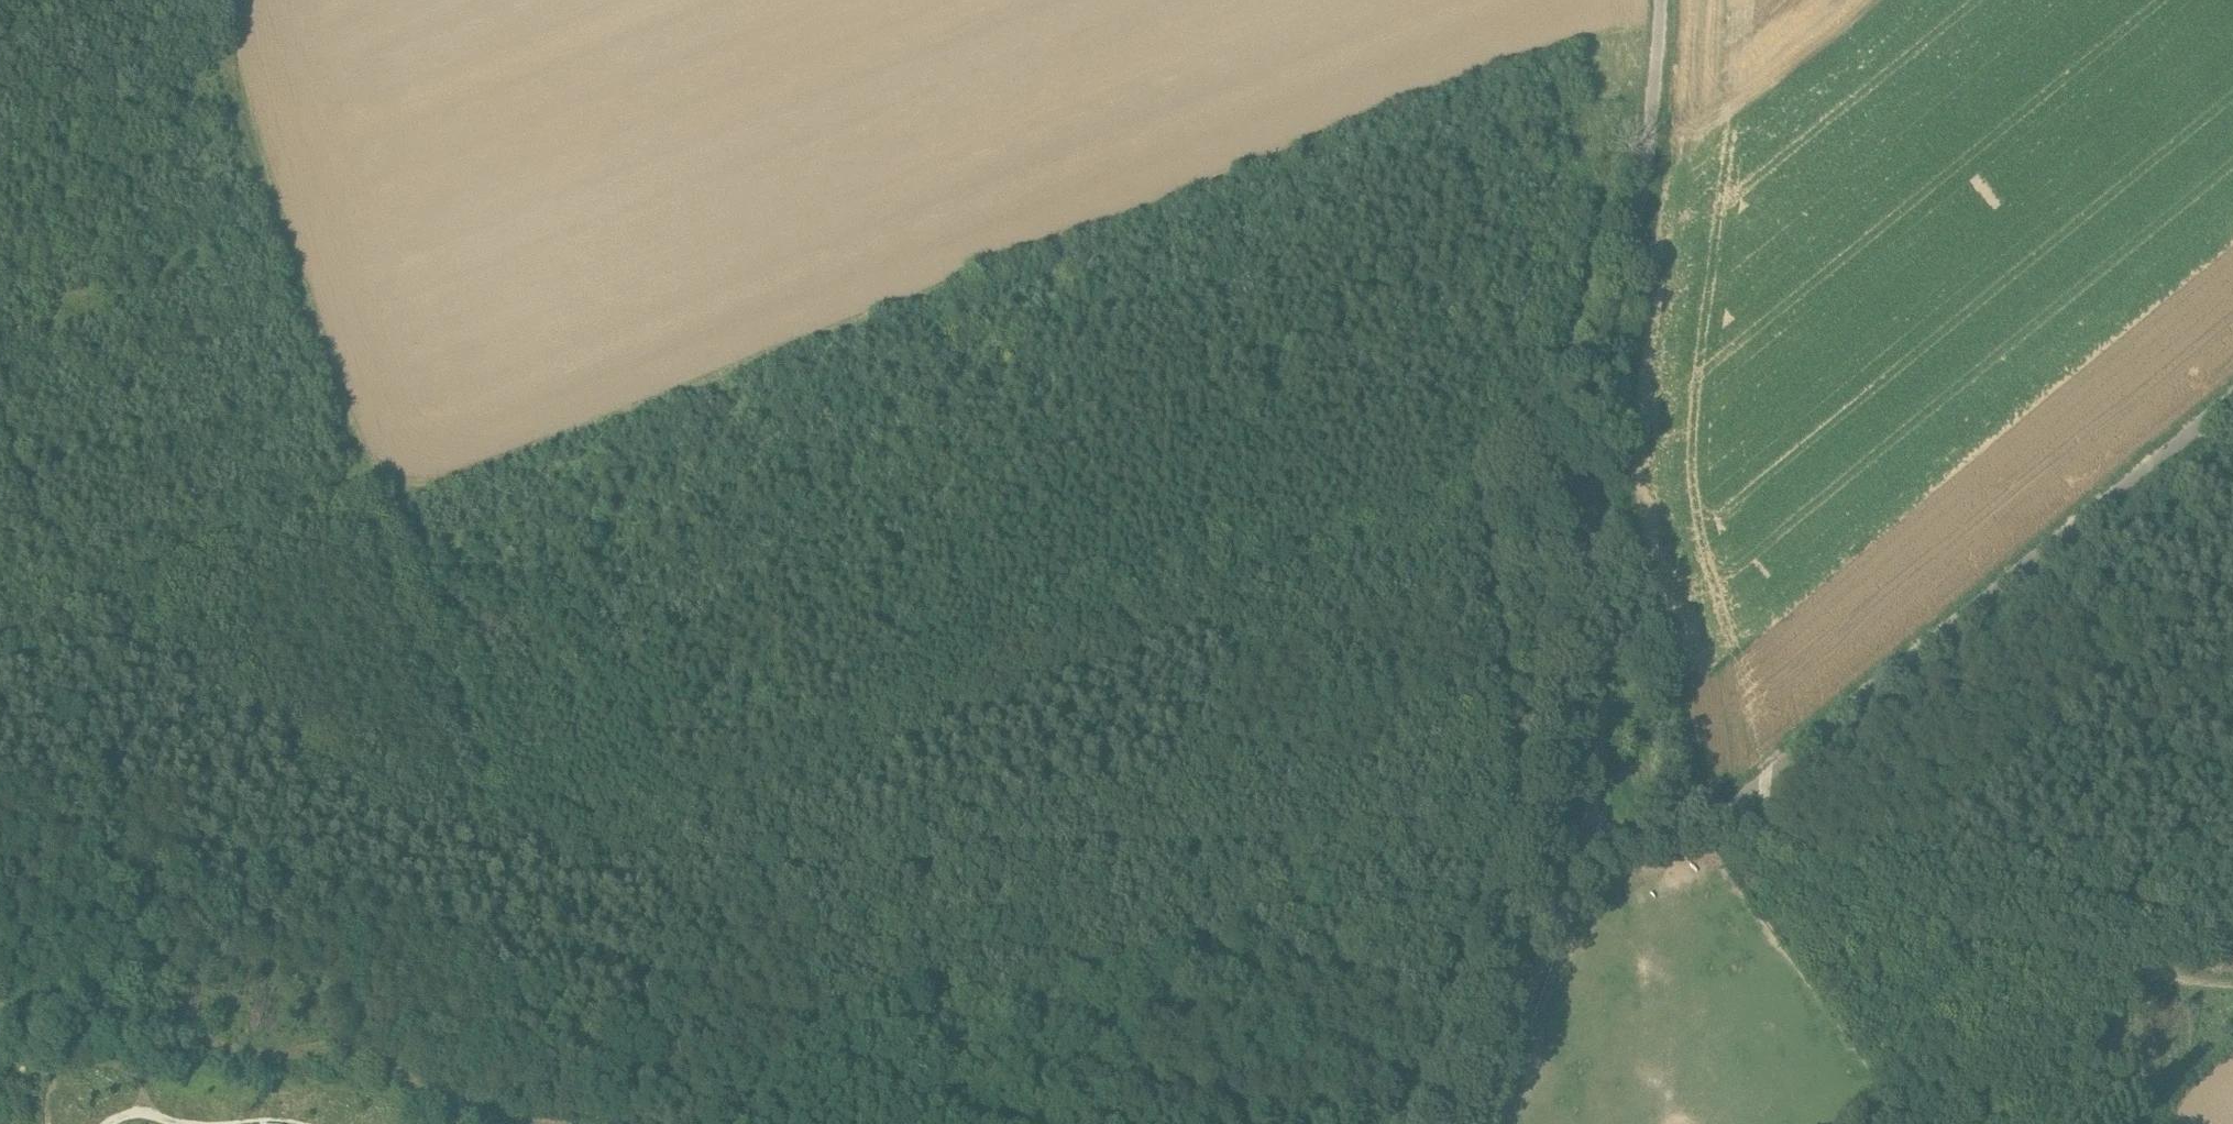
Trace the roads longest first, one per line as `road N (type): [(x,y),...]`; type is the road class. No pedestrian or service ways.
road 1 (track): [(1588,830),(1600,731),(1589,471),(1643,188),(1661,0)]
road 2 (track): [(1588,830),(1662,838),(1712,820),(2232,398)]
road 3 (track): [(1481,1123),(1588,830)]

